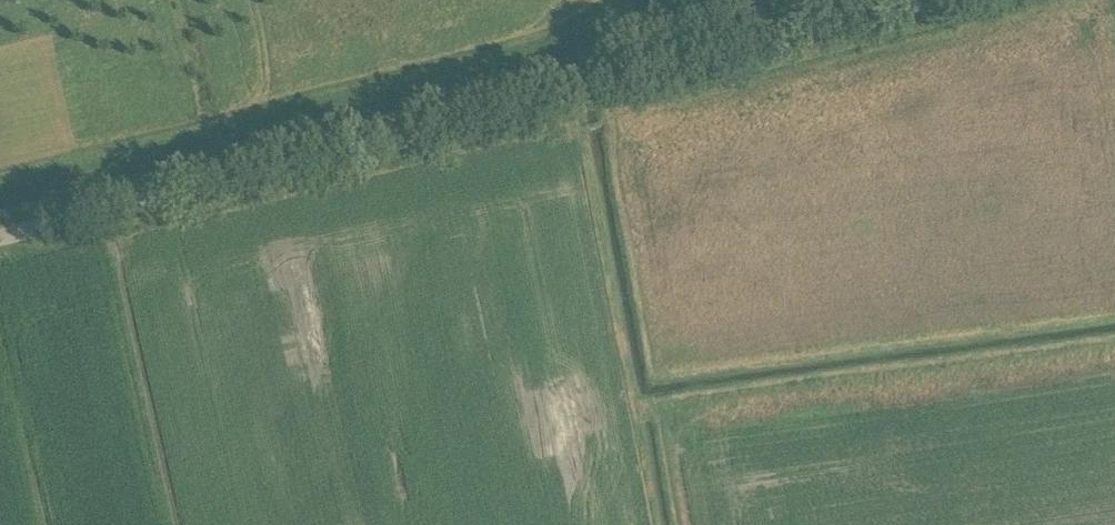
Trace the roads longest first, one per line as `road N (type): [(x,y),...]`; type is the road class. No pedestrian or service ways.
road 1 (unclassified): [(0,237),(945,0)]

